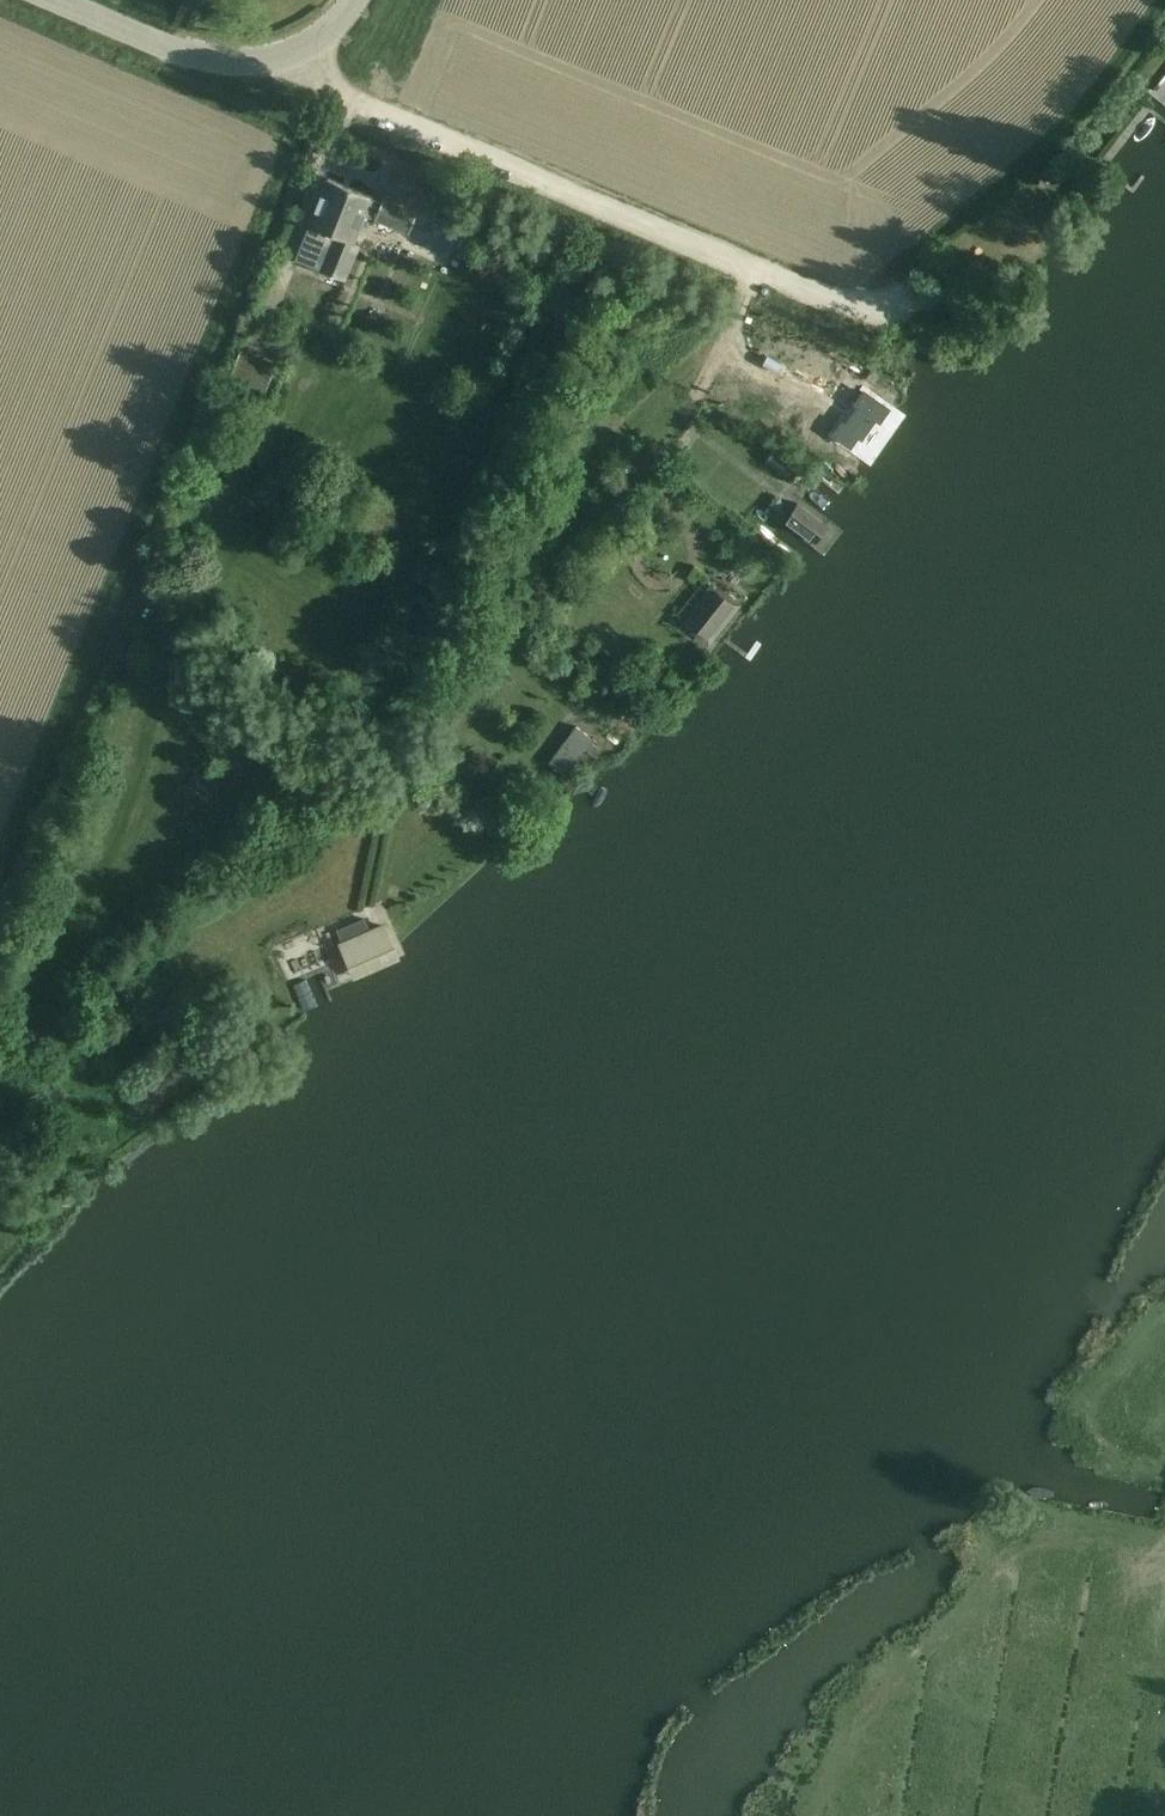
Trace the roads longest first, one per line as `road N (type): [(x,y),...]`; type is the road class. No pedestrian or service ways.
road 1 (track): [(97,980),(183,897),(400,731),(554,487),(718,333),(762,274)]
road 2 (unclassified): [(308,51),(260,64),(211,59),(55,0)]

